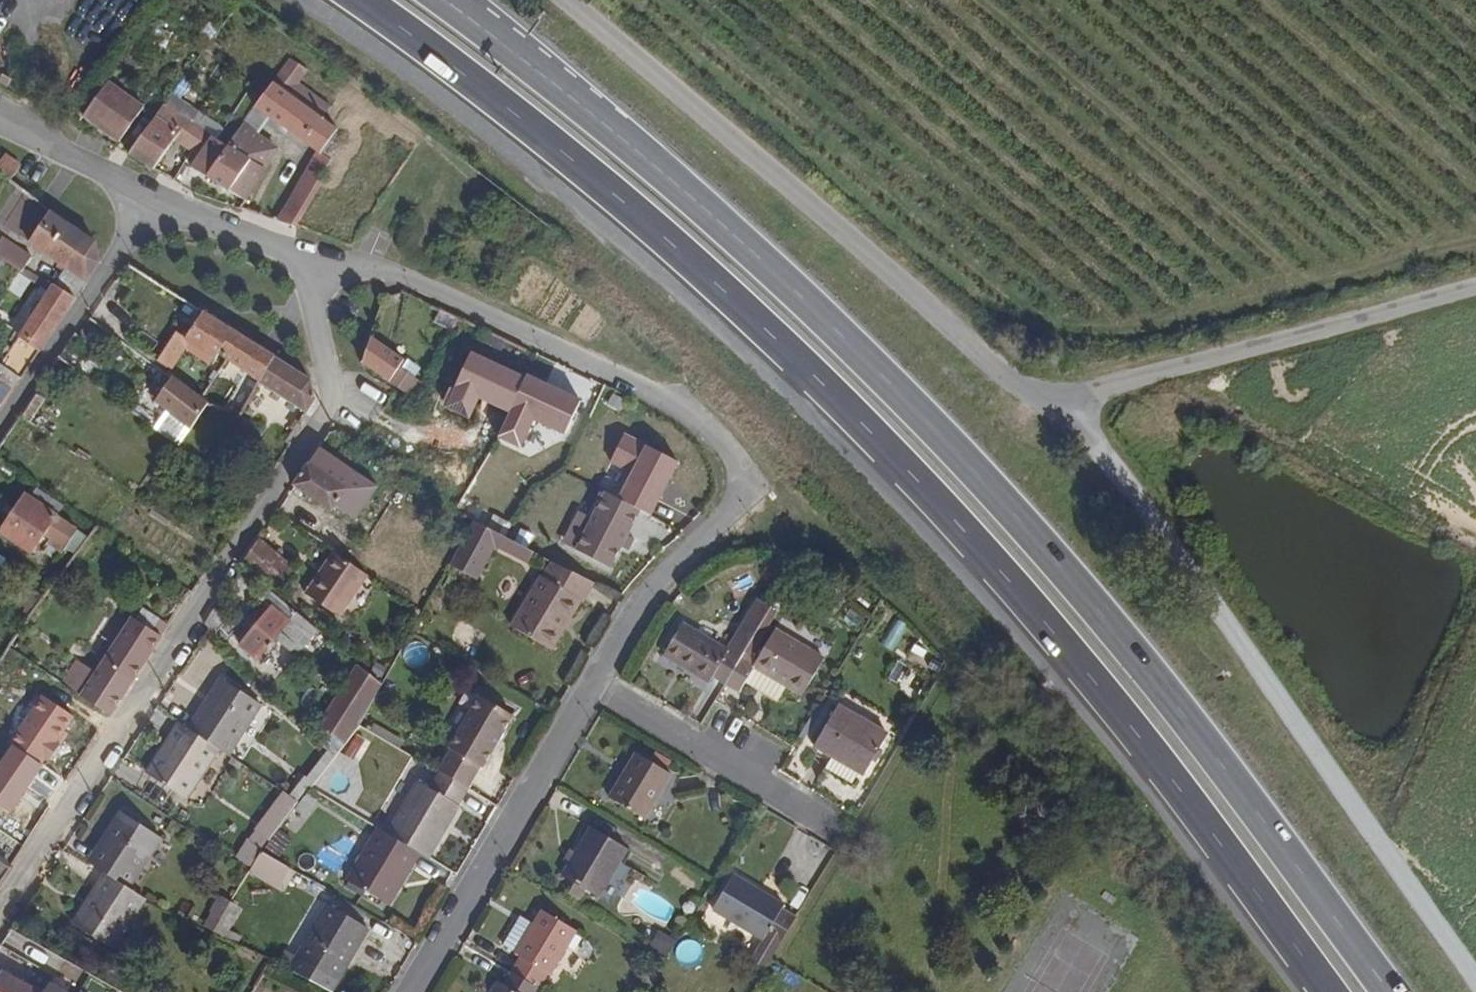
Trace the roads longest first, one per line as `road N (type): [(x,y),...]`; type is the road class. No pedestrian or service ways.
road 1 (trunk): [(361,0),(645,220),(934,498),(1111,702),(1330,991)]
road 2 (trunk): [(1391,991),(1142,662),(977,473),(798,294),(569,90),(445,0)]
road 3 (residential): [(331,267),(427,283),(699,415),(738,457),(746,482),(740,506),(656,598),(601,678)]
road 4 (unclassified): [(1059,398),(1149,511),(1475,979)]
road 5 (unclassified): [(566,0),(1012,378),(1059,398)]
road 6 (residential): [(0,915),(331,417),(337,395)]
road 7 (unclassified): [(1059,398),(1475,284)]
road 8 (residential): [(601,678),(415,991)]
road 9 (residential): [(601,678),(843,829)]
road 10 (residential): [(125,248),(337,395)]
road 11 (residential): [(0,431),(125,248)]
road 12 (residential): [(331,267),(155,202)]
road 13 (residential): [(0,117),(155,202)]
road 14 (residential): [(337,395),(331,267)]

